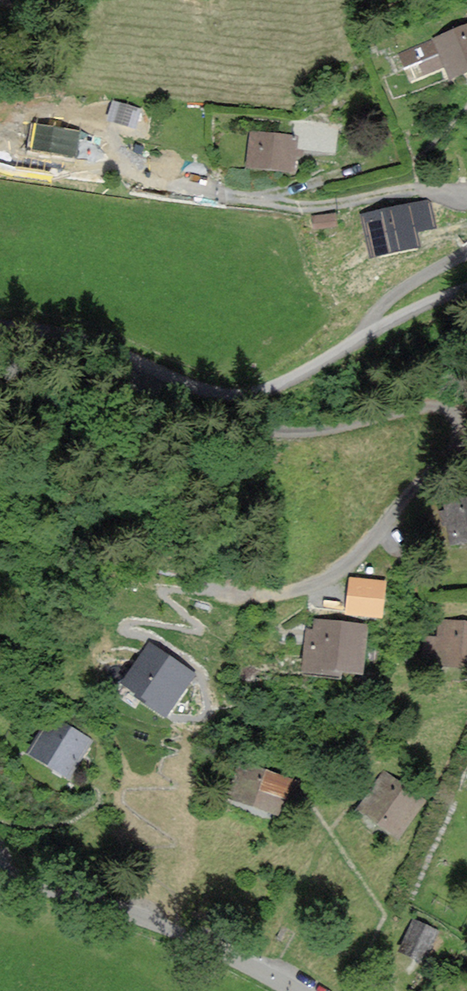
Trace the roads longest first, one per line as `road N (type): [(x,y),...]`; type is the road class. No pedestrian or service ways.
road 1 (residential): [(0,327),(98,343),(207,392),(234,395),(291,379),(372,331)]
road 2 (unclassified): [(287,990),(130,915),(0,879)]
road 3 (residential): [(240,197),(336,207),(466,193)]
road 4 (residential): [(466,256),(390,301),(372,318),(372,331)]

